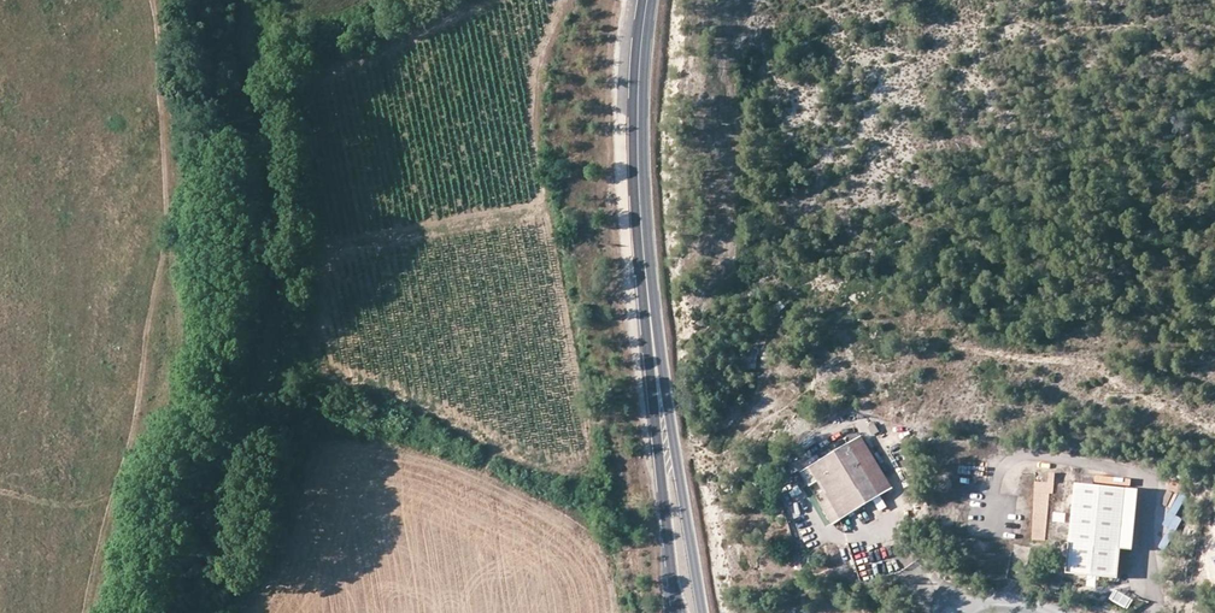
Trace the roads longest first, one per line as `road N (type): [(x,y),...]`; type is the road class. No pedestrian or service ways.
road 1 (track): [(89,612),(120,481),(136,433),(166,393),(180,326),(168,258),(154,0)]
road 2 (secondary): [(650,0),(640,203),(691,612)]

